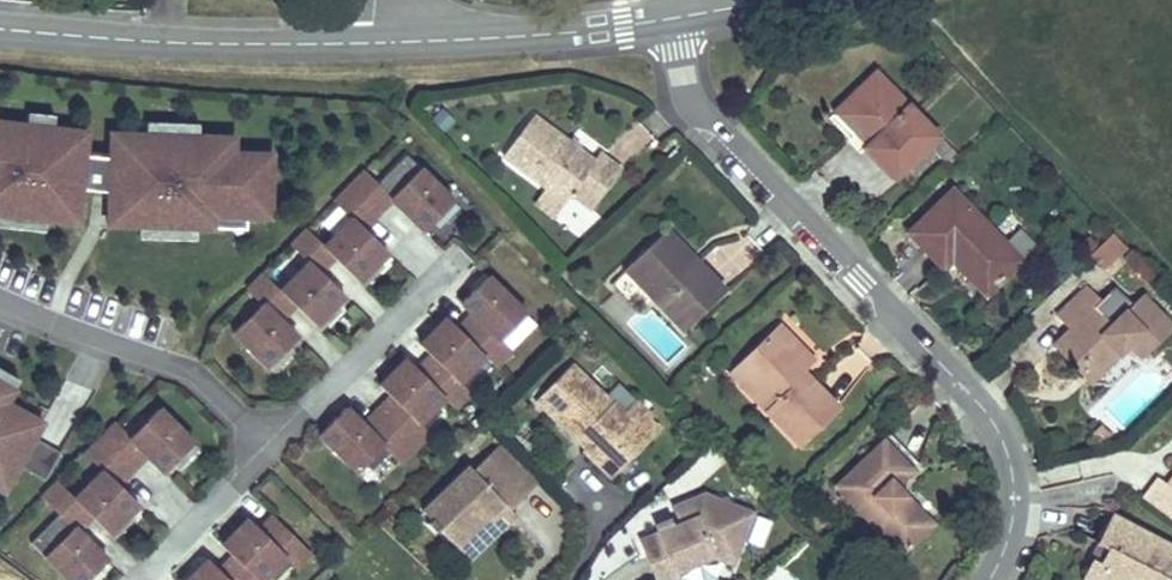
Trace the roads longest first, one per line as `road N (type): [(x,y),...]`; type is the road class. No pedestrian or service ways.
road 1 (residential): [(672,18),(691,104),(981,409),(1014,479),(1005,546),(978,579)]
road 2 (tertiary): [(0,26),(384,43)]
road 3 (residential): [(0,300),(193,372),(272,448)]
road 4 (tertiary): [(384,43),(672,18)]
road 5 (residential): [(272,448),(458,262)]
road 6 (residential): [(141,579),(272,448)]

